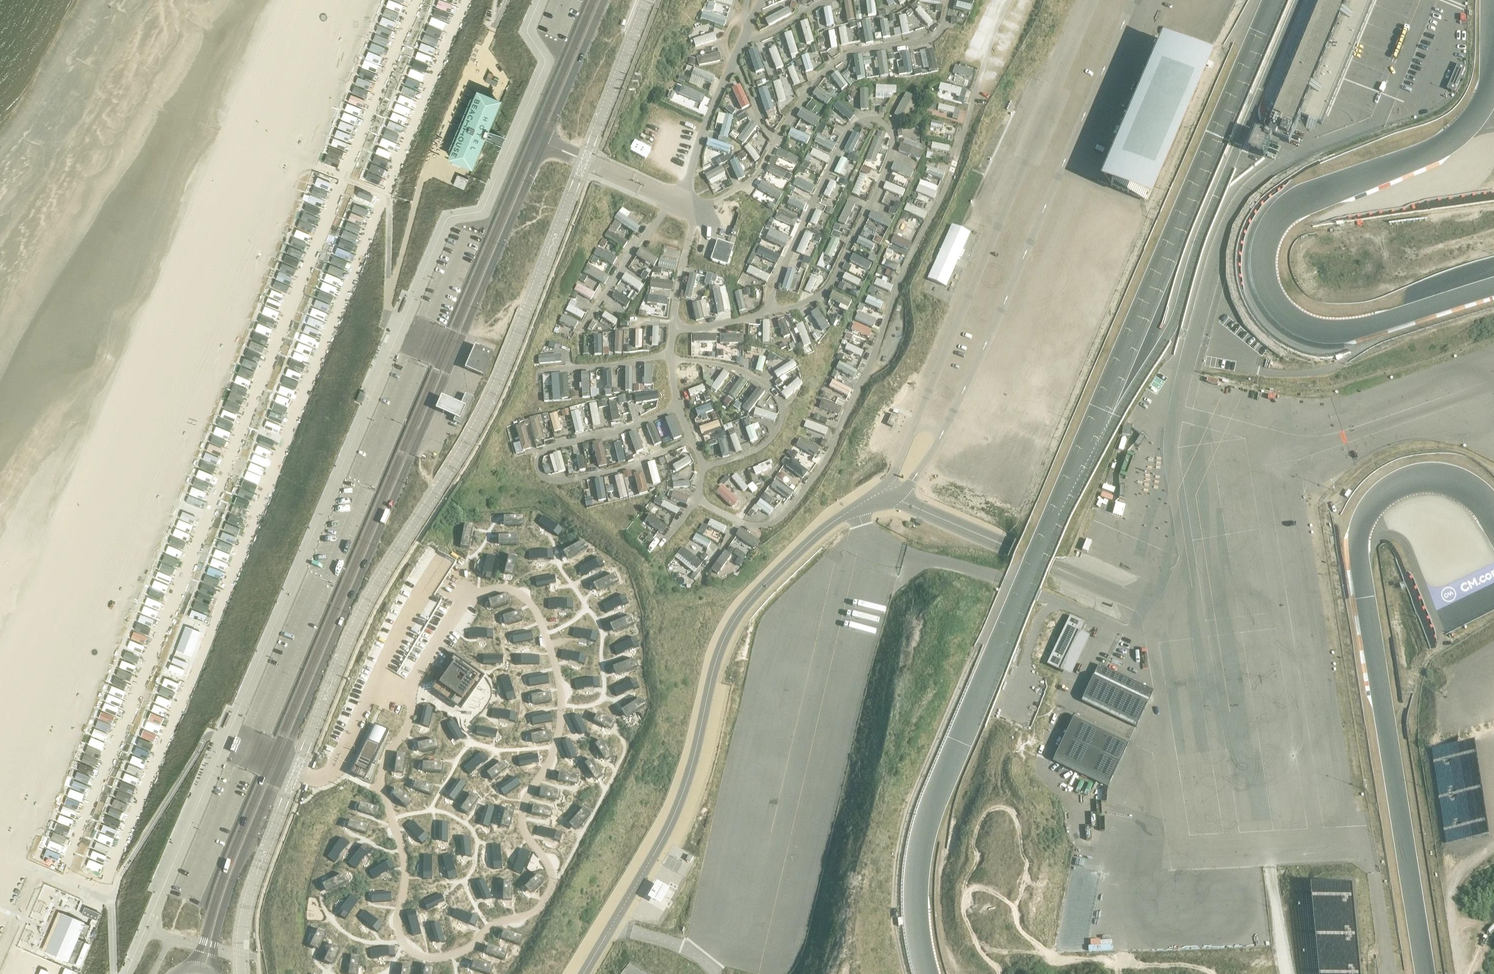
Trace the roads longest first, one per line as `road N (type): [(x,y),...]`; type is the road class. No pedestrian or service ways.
road 1 (primary): [(594,0),(309,667),(191,971)]
road 2 (primary): [(213,973),(226,910),(282,762),(604,0)]
road 3 (track): [(1461,973),(1450,892),(1463,868),(1493,845)]

